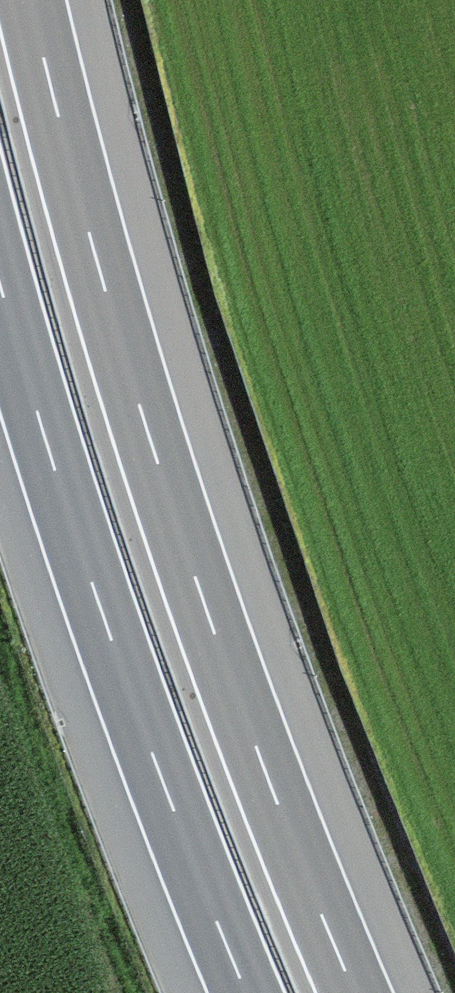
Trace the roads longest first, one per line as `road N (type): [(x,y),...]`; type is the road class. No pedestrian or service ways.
road 1 (motorway): [(356,992),(266,772),(148,435),(31,0)]
road 2 (motorway): [(0,284),(109,633),(247,992)]

